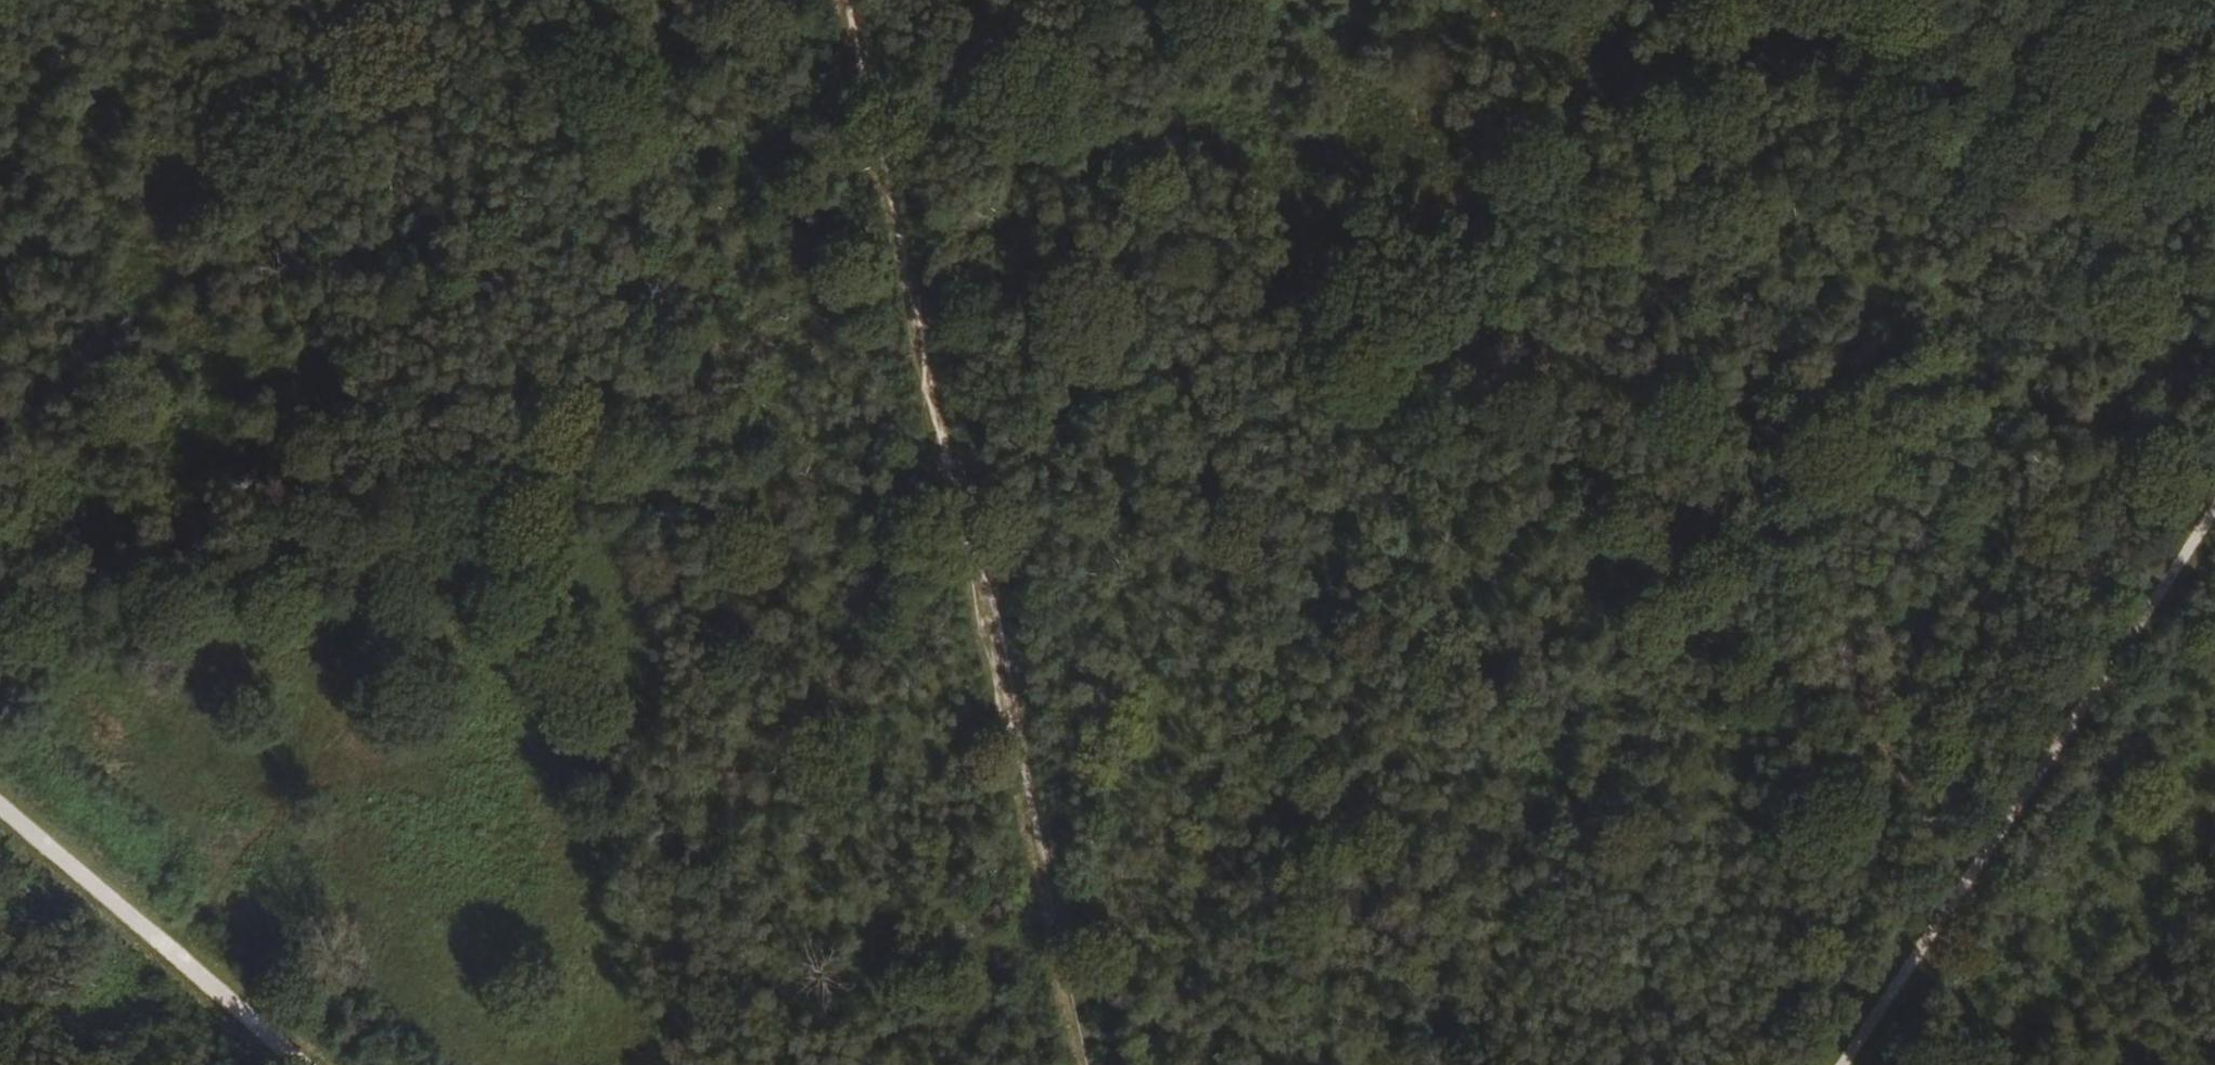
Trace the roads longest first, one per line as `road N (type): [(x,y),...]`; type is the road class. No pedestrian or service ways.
road 1 (track): [(2214,507),(1843,1064)]
road 2 (track): [(0,808),(307,1064)]

